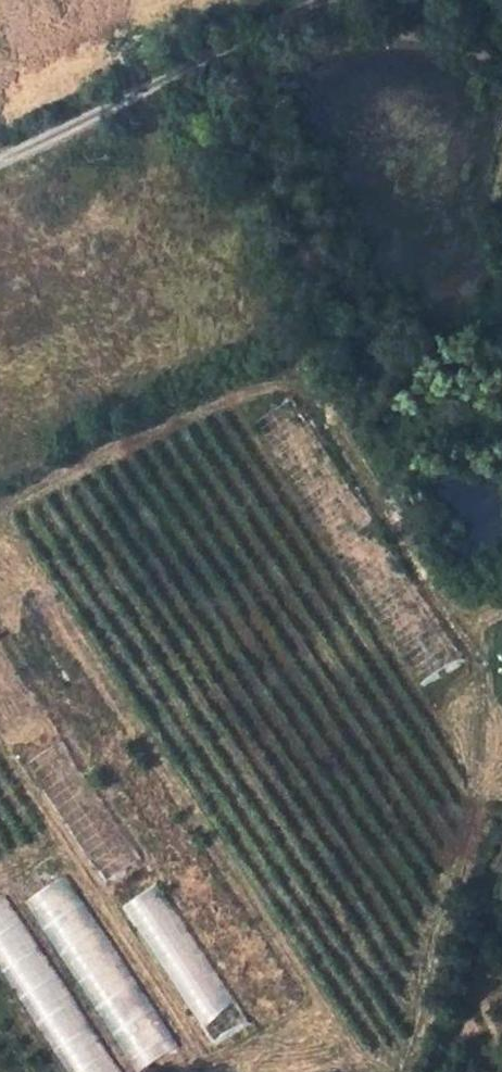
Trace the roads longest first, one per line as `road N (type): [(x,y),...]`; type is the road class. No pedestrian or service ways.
road 1 (track): [(0,506),(184,411),(284,384),(305,390),(467,628),(483,668),(486,780),(412,1049),(393,1071)]
road 2 (track): [(328,0),(0,158)]

